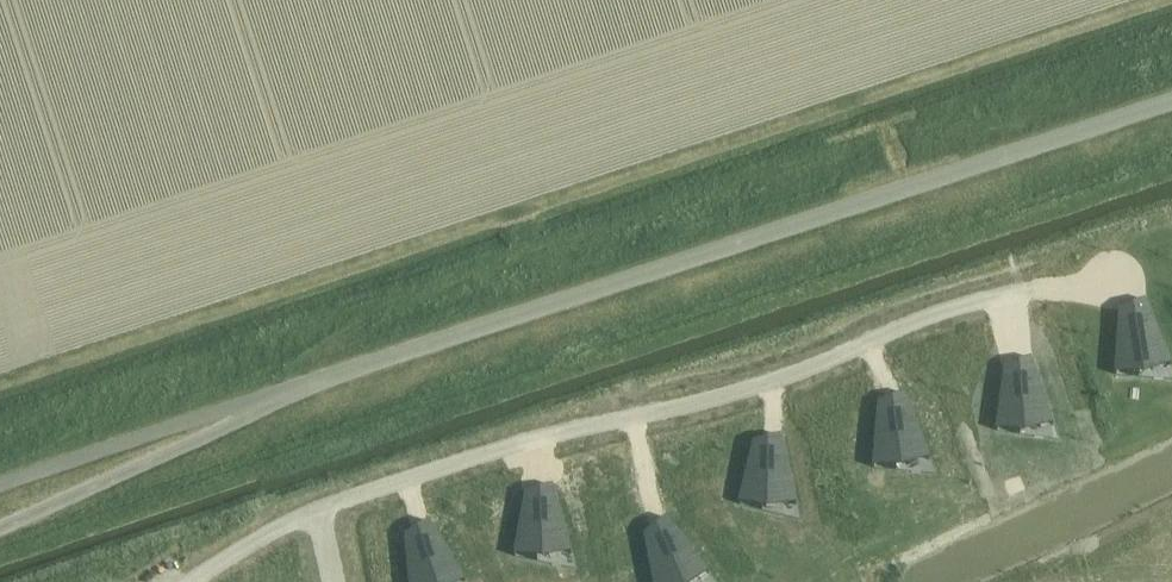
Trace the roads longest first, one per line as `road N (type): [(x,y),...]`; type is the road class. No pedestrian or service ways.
road 1 (unclassified): [(293,390),(1171,105)]
road 2 (unclassified): [(0,527),(293,390)]
road 3 (unclassified): [(0,488),(293,390)]

